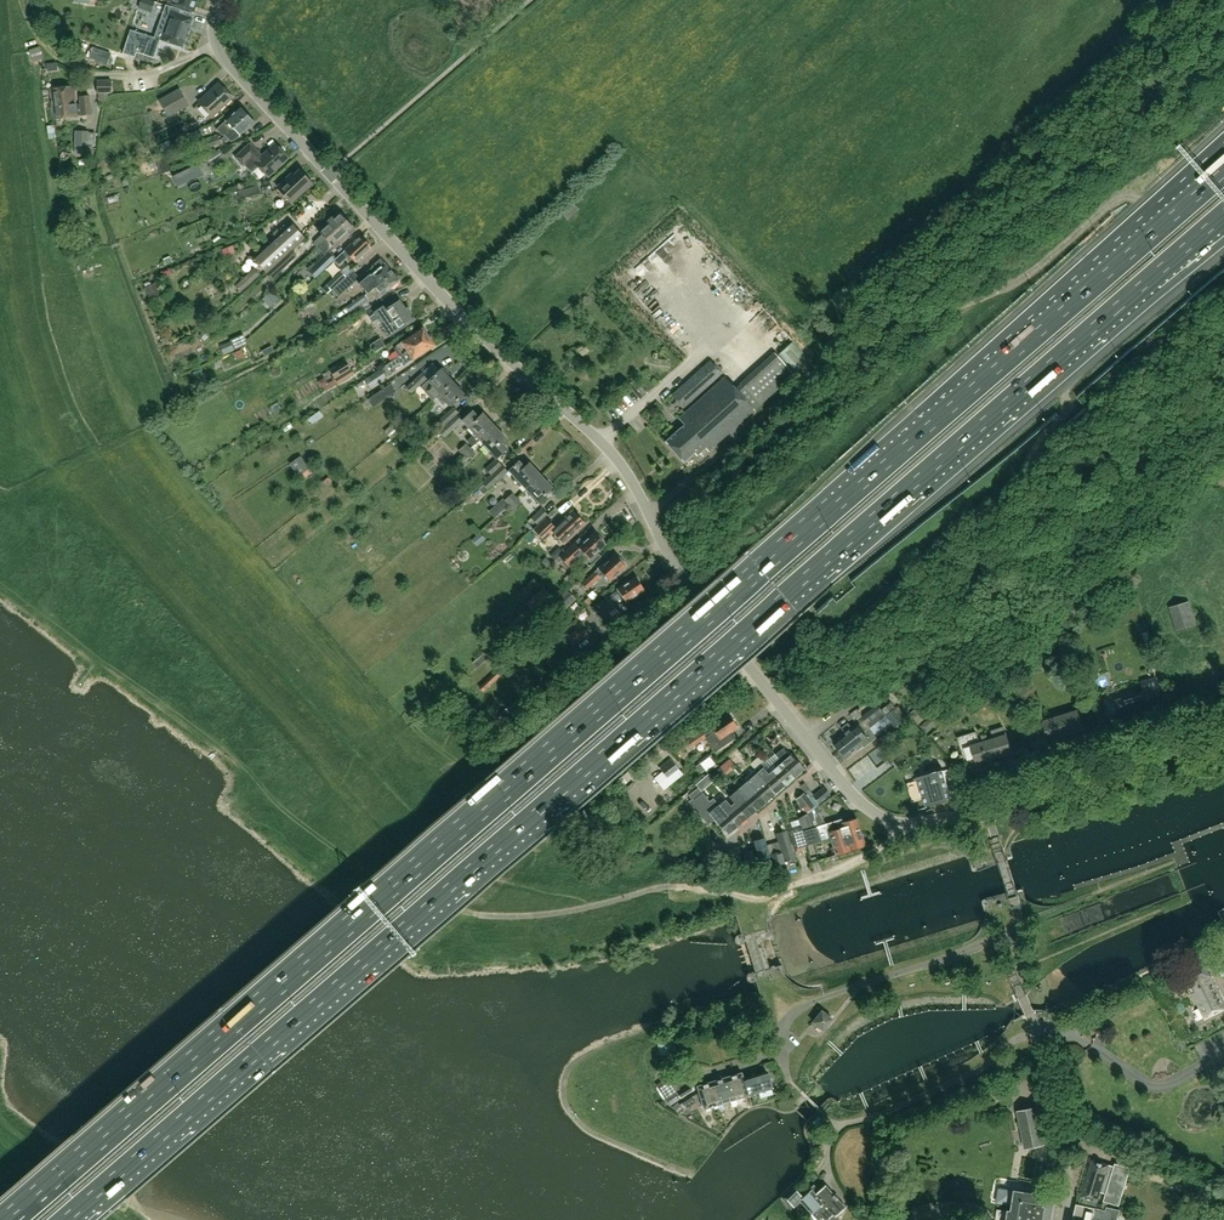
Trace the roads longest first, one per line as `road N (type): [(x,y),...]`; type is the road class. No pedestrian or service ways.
road 1 (motorway): [(1206,182),(4,1219)]
road 2 (motorway): [(65,1219),(1223,218)]
road 3 (unclassified): [(825,761),(694,596),(618,460),(469,323),(230,65),(215,31),(220,0)]
road 4 (track): [(486,915),(561,912),(674,886),(767,895),(870,855),(901,825)]
road 5 (unclassified): [(1037,1031),(965,1077),(839,1127),(828,1167),(847,1204)]
road 6 (unclassified): [(781,1037),(808,1004),(1019,934)]
road 7 (unclassified): [(987,812),(1223,736)]
road 8 (unclassified): [(1063,1219),(1067,1160),(1037,1031)]
road 9 (unclassified): [(1019,934),(987,812)]
road 10 (residential): [(825,761),(731,841)]

